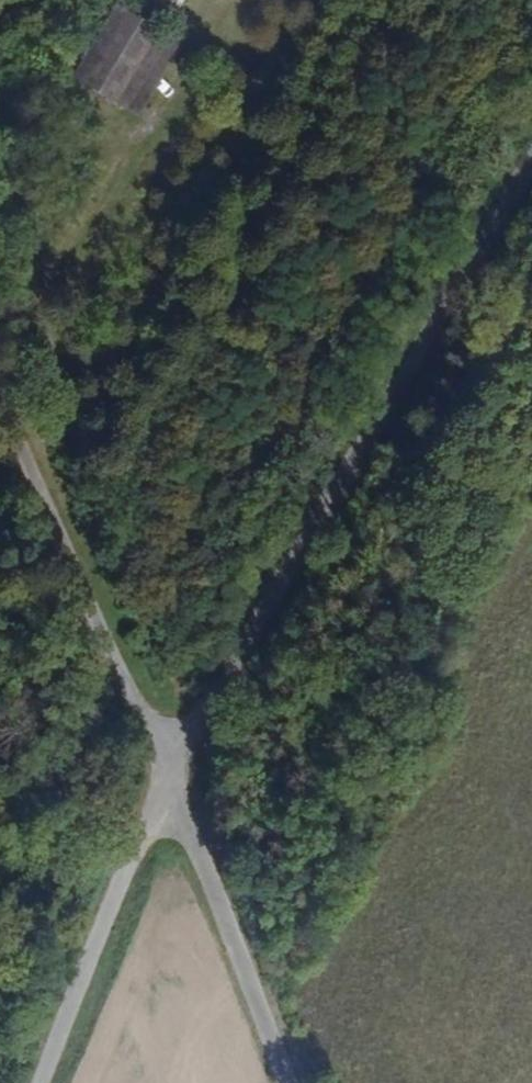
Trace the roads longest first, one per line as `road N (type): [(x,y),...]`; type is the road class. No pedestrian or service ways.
road 1 (unclassified): [(169,773),(531,160)]
road 2 (unclassified): [(169,773),(0,409)]
road 3 (unclassified): [(169,773),(49,1082)]
road 4 (unclassified): [(285,1082),(169,773)]

